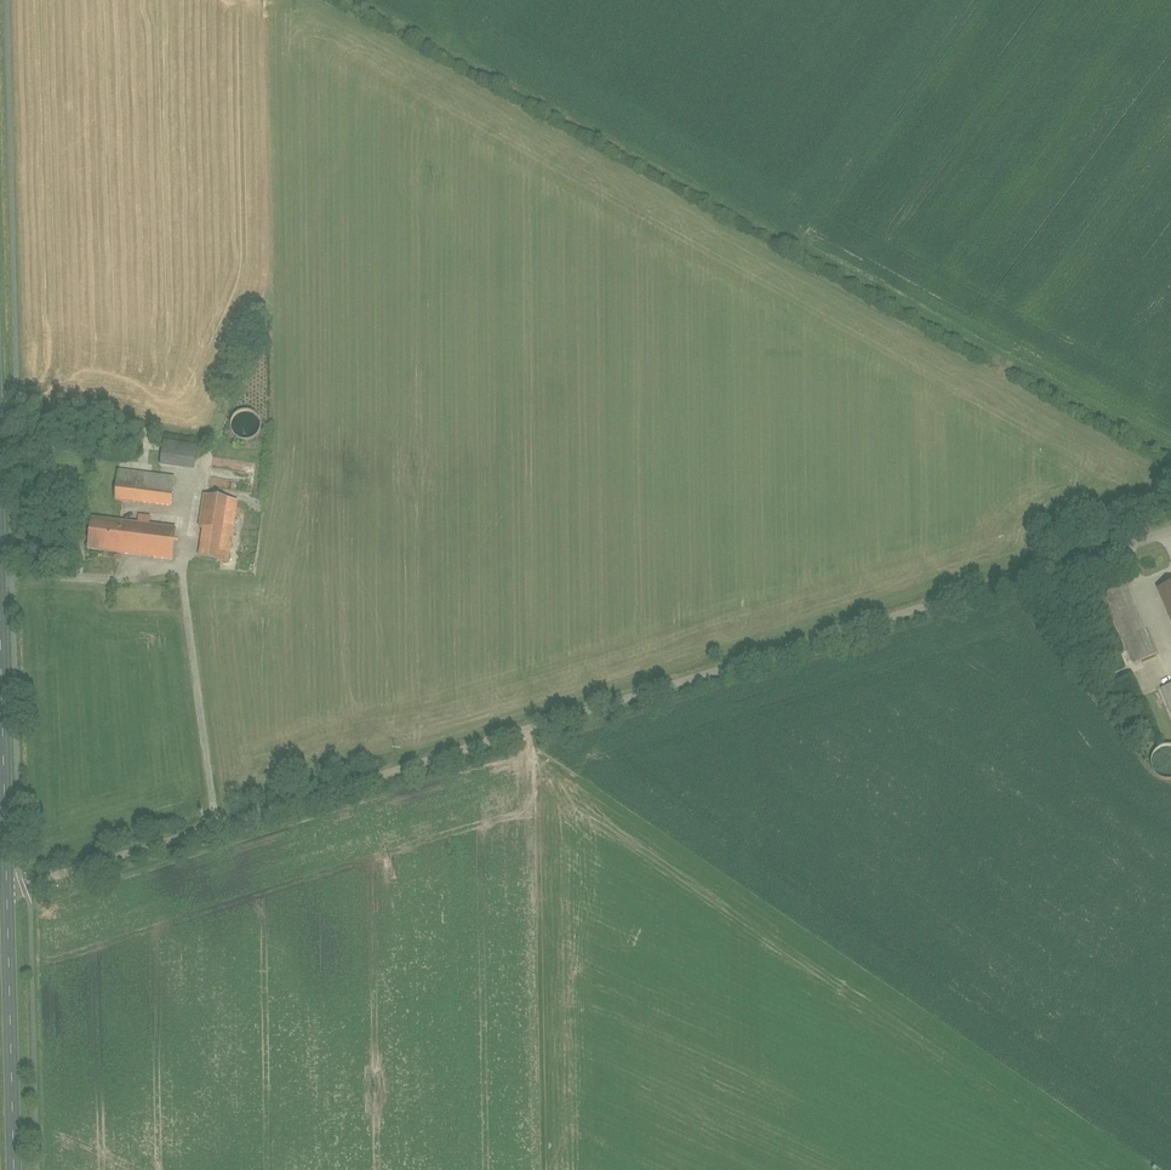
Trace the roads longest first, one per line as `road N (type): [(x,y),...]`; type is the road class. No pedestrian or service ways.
road 1 (residential): [(8,890),(1170,534)]
road 2 (tertiary): [(0,594),(8,890)]
road 3 (tertiary): [(8,890),(15,1169)]

